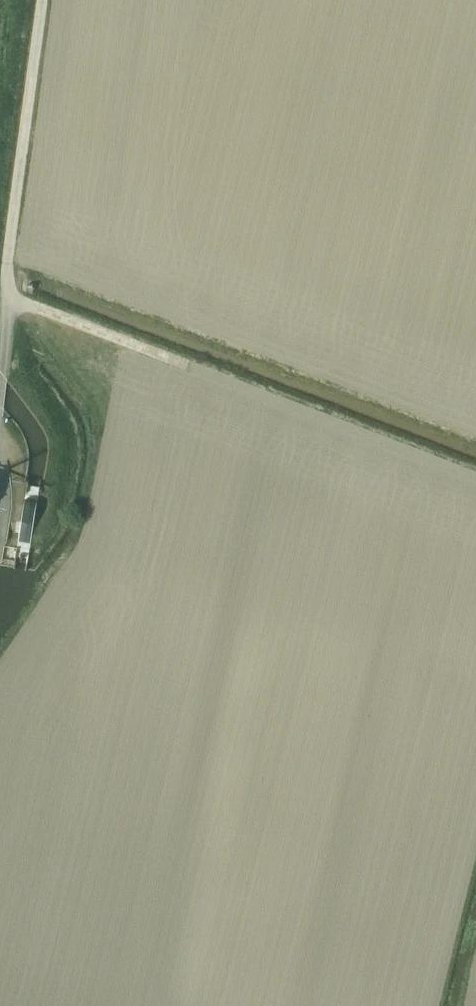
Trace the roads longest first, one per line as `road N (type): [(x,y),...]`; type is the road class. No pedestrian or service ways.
road 1 (track): [(0,384),(43,0)]

